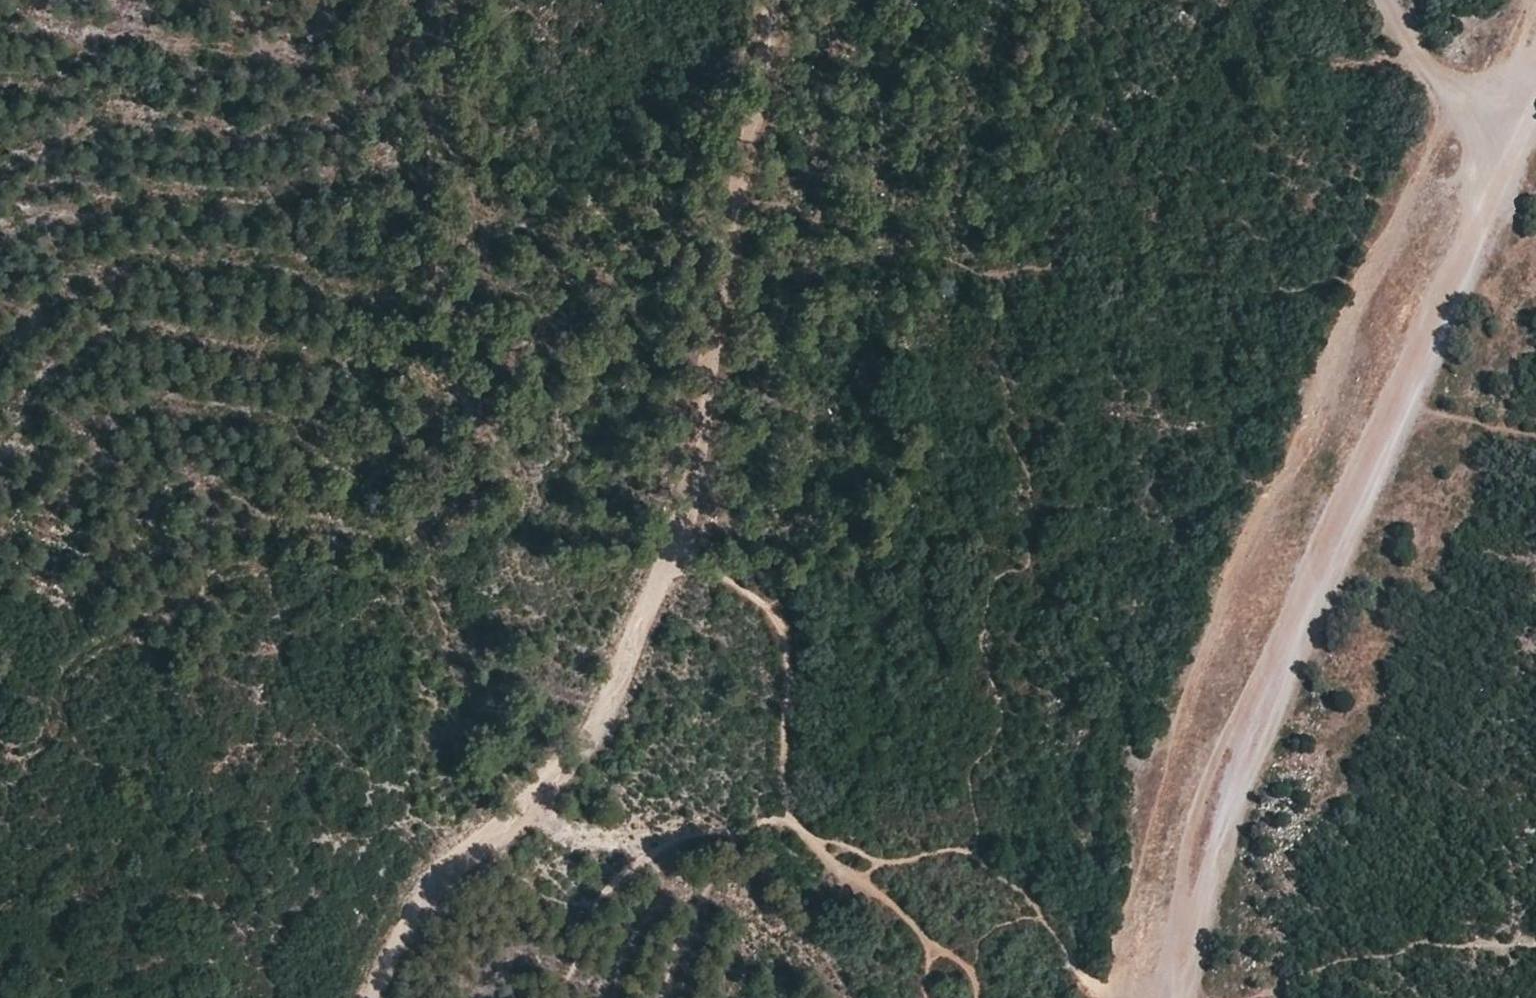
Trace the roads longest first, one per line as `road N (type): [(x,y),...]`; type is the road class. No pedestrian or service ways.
road 1 (track): [(1180,997),(1205,885),(1252,749),(1535,132)]
road 2 (track): [(673,565),(738,583),(784,625),(780,838)]
road 3 (track): [(1390,0),(1453,122)]

